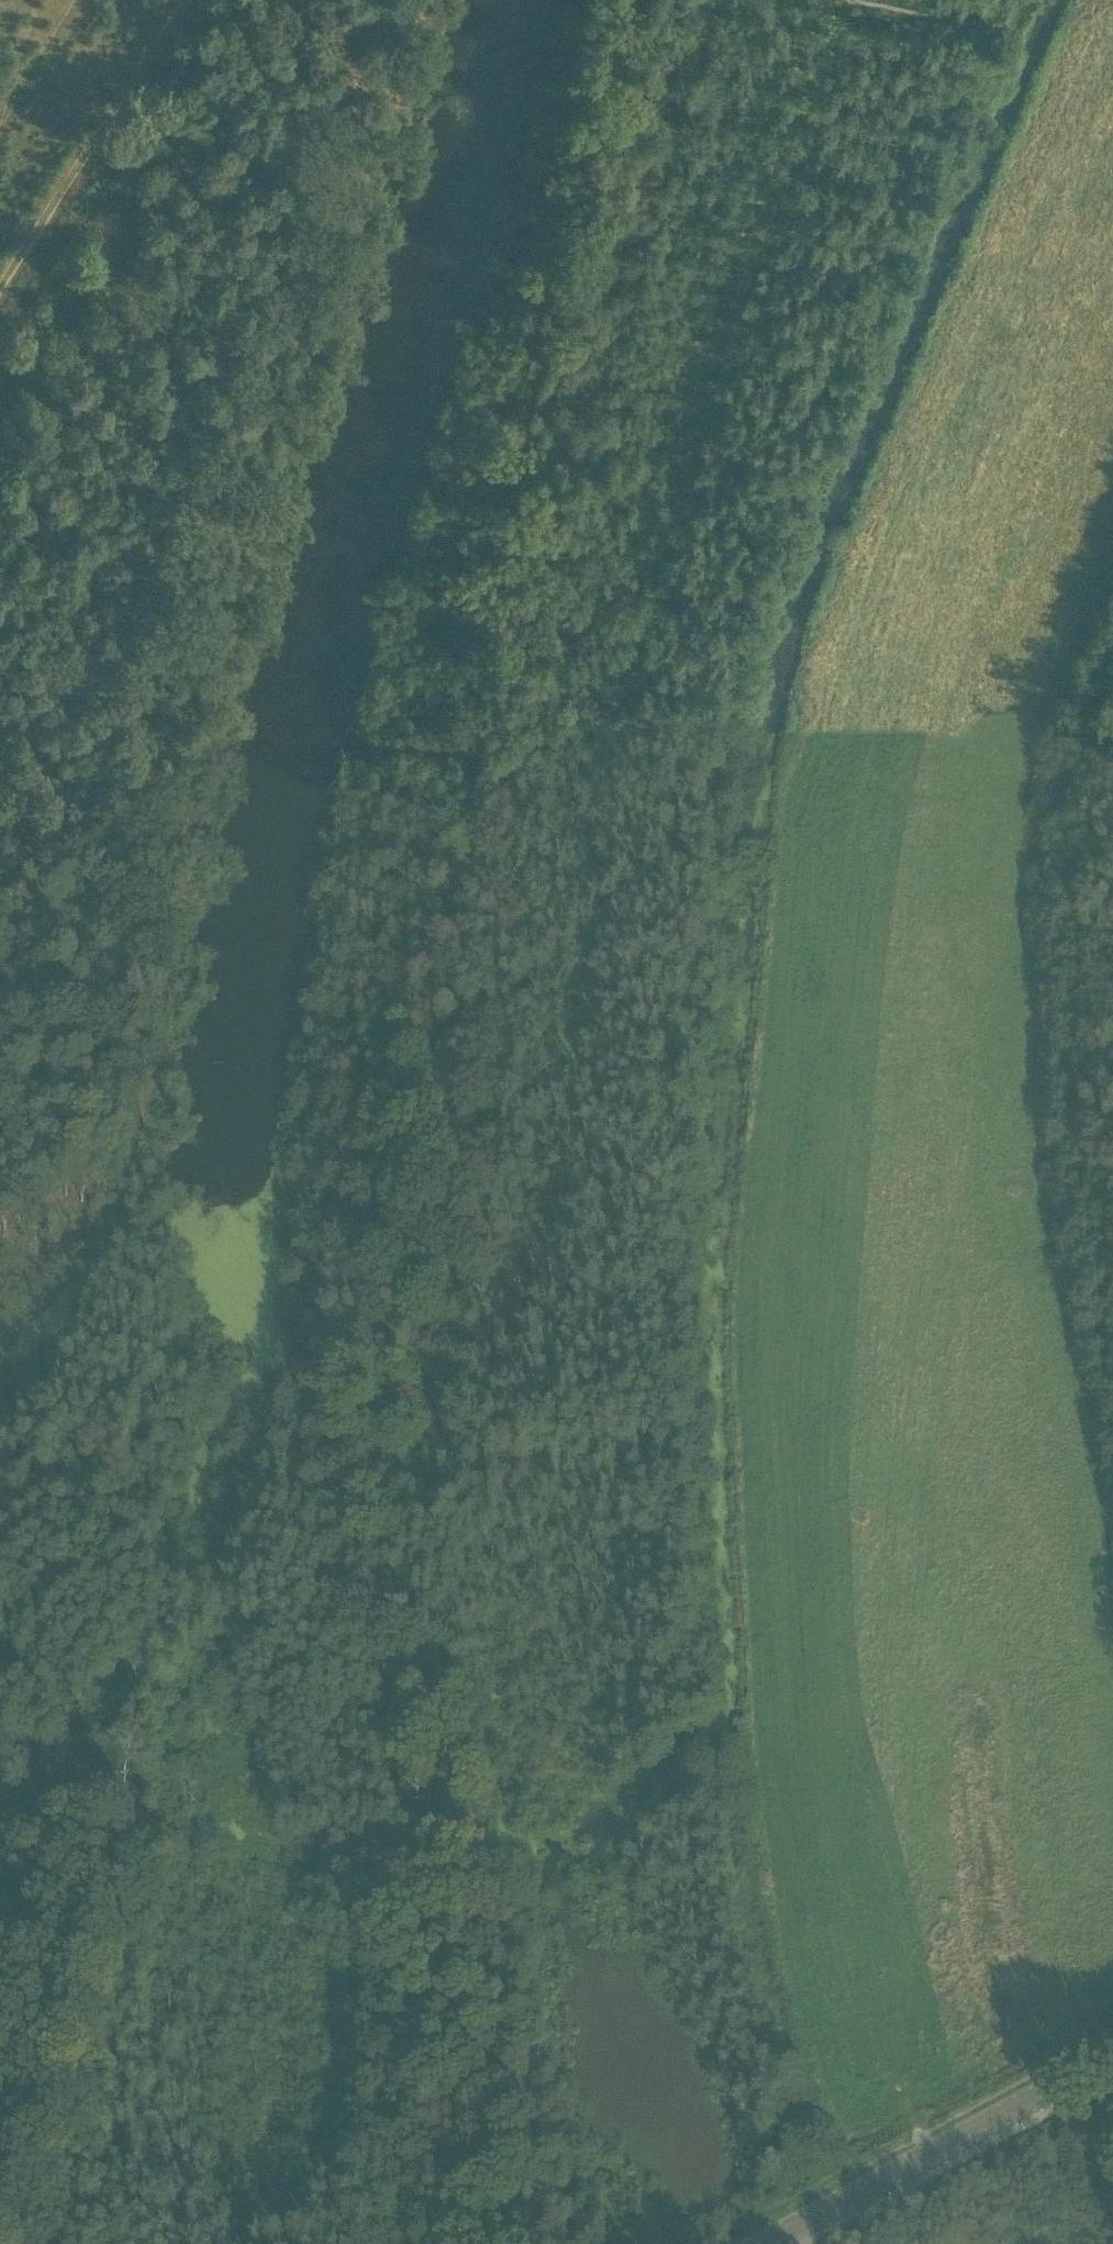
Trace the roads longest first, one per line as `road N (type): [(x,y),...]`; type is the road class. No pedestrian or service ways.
road 1 (tertiary): [(755,2243),(1112,2050)]
road 2 (track): [(6,280),(199,0)]

